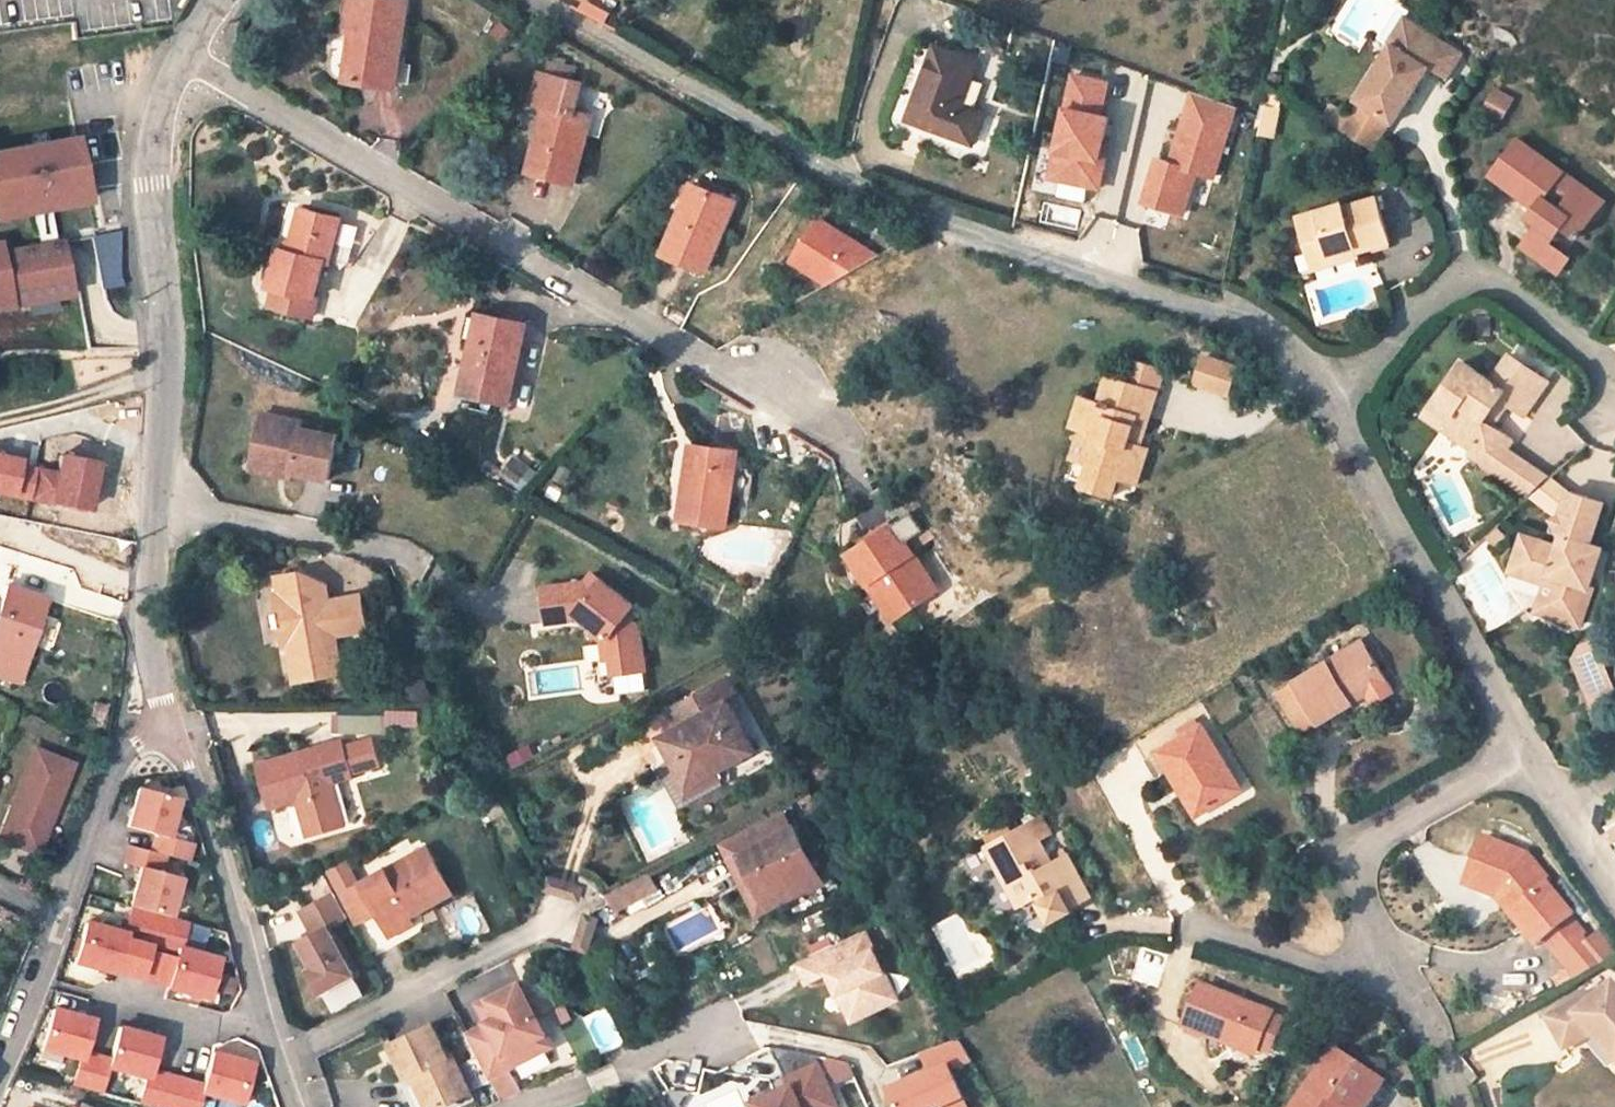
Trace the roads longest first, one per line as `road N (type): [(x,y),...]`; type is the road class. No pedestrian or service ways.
road 1 (unclassified): [(1326,399),(1297,357),(1233,312),(929,216),(853,184),(531,0)]
road 2 (residential): [(834,443),(180,54)]
road 3 (unclassified): [(173,729),(146,620),(164,352),(148,153),(152,118),(180,54)]
road 4 (unclassified): [(1528,748),(1326,399)]
road 5 (unclassified): [(173,729),(194,770),(292,1106)]
road 6 (residential): [(1614,380),(1505,287),(1468,282),(1431,300),(1326,399)]
road 7 (residential): [(1528,748),(1387,827),(1368,847),(1358,884),(1395,963)]
road 8 (unclassified): [(58,923),(119,755),(173,729)]
road 9 (residential): [(1189,925),(1322,968),(1395,963)]
road 10 (unclassified): [(0,1075),(58,923)]
road 11 (unclassified): [(1614,886),(1528,748)]
road 12 (residential): [(1395,963),(1432,1036),(1454,1106)]

